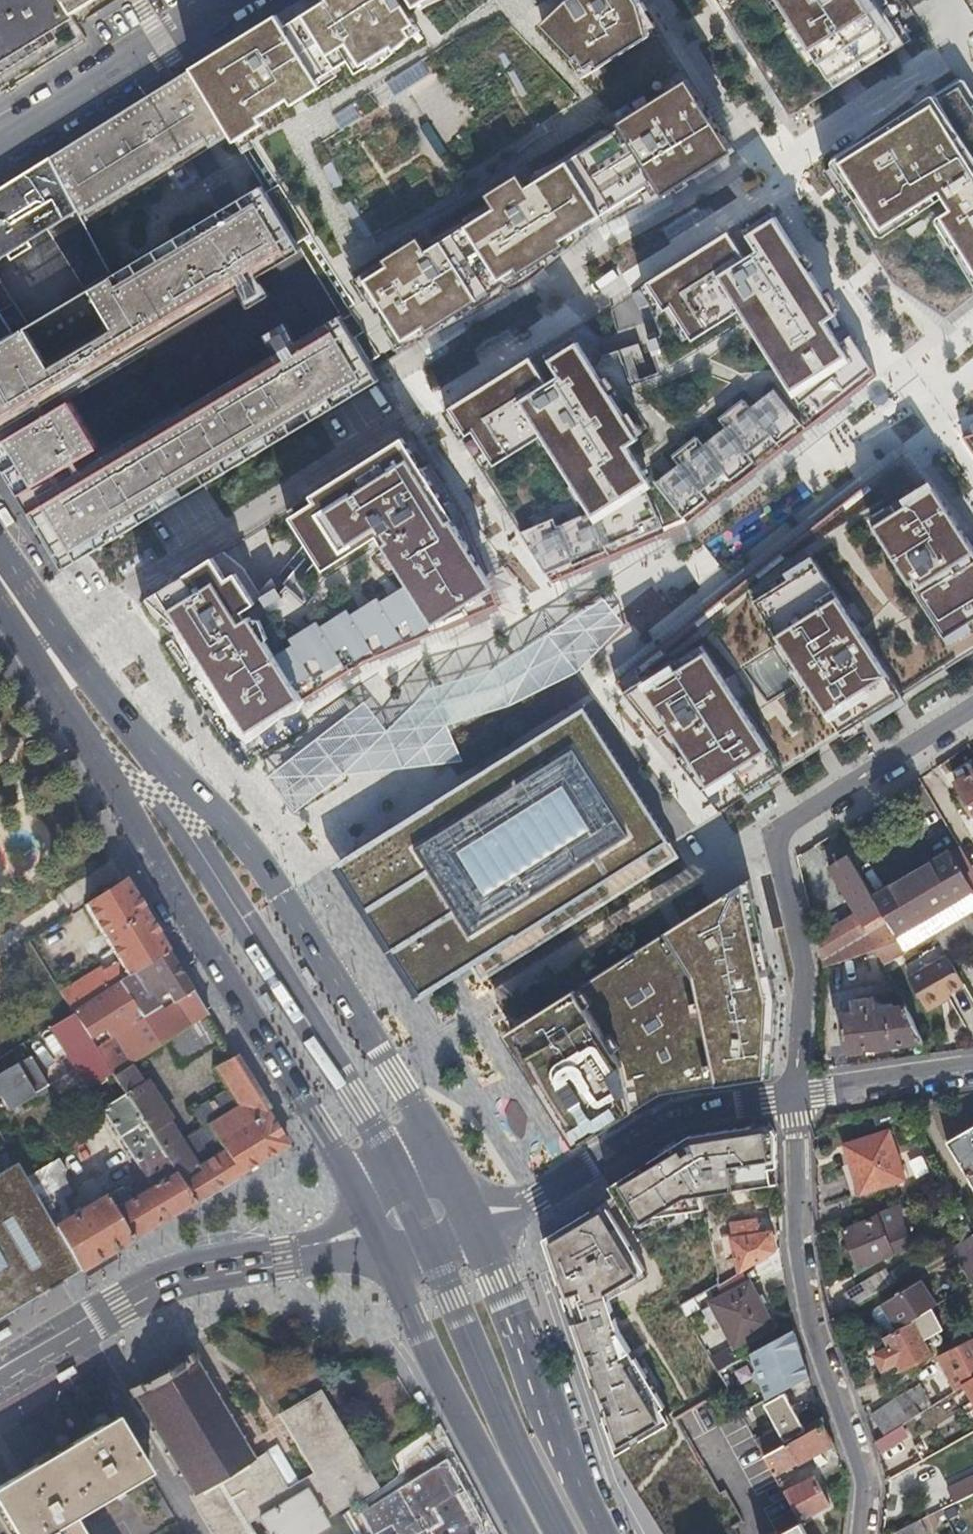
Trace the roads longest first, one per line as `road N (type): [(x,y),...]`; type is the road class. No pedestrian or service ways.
road 1 (primary): [(461,1205),(396,1081),(269,875),(187,784),(72,686)]
road 2 (primary): [(72,686),(112,775),(378,1229)]
road 3 (residential): [(972,711),(783,837),(779,847),(808,968),(794,1095)]
road 4 (residential): [(794,1095),(813,1321),(865,1487),(863,1533)]
road 5 (tertiary): [(0,1373),(174,1278),(378,1229)]
road 6 (residential): [(794,1095),(666,1118),(538,1200),(461,1205)]
road 7 (primary): [(601,1533),(563,1463),(461,1205)]
road 8 (primary): [(378,1229),(444,1385),(521,1533)]
road 9 (residential): [(222,0),(0,144)]
road 10 (residential): [(794,1095),(972,1070)]
road 11 (primary): [(0,578),(72,686)]

